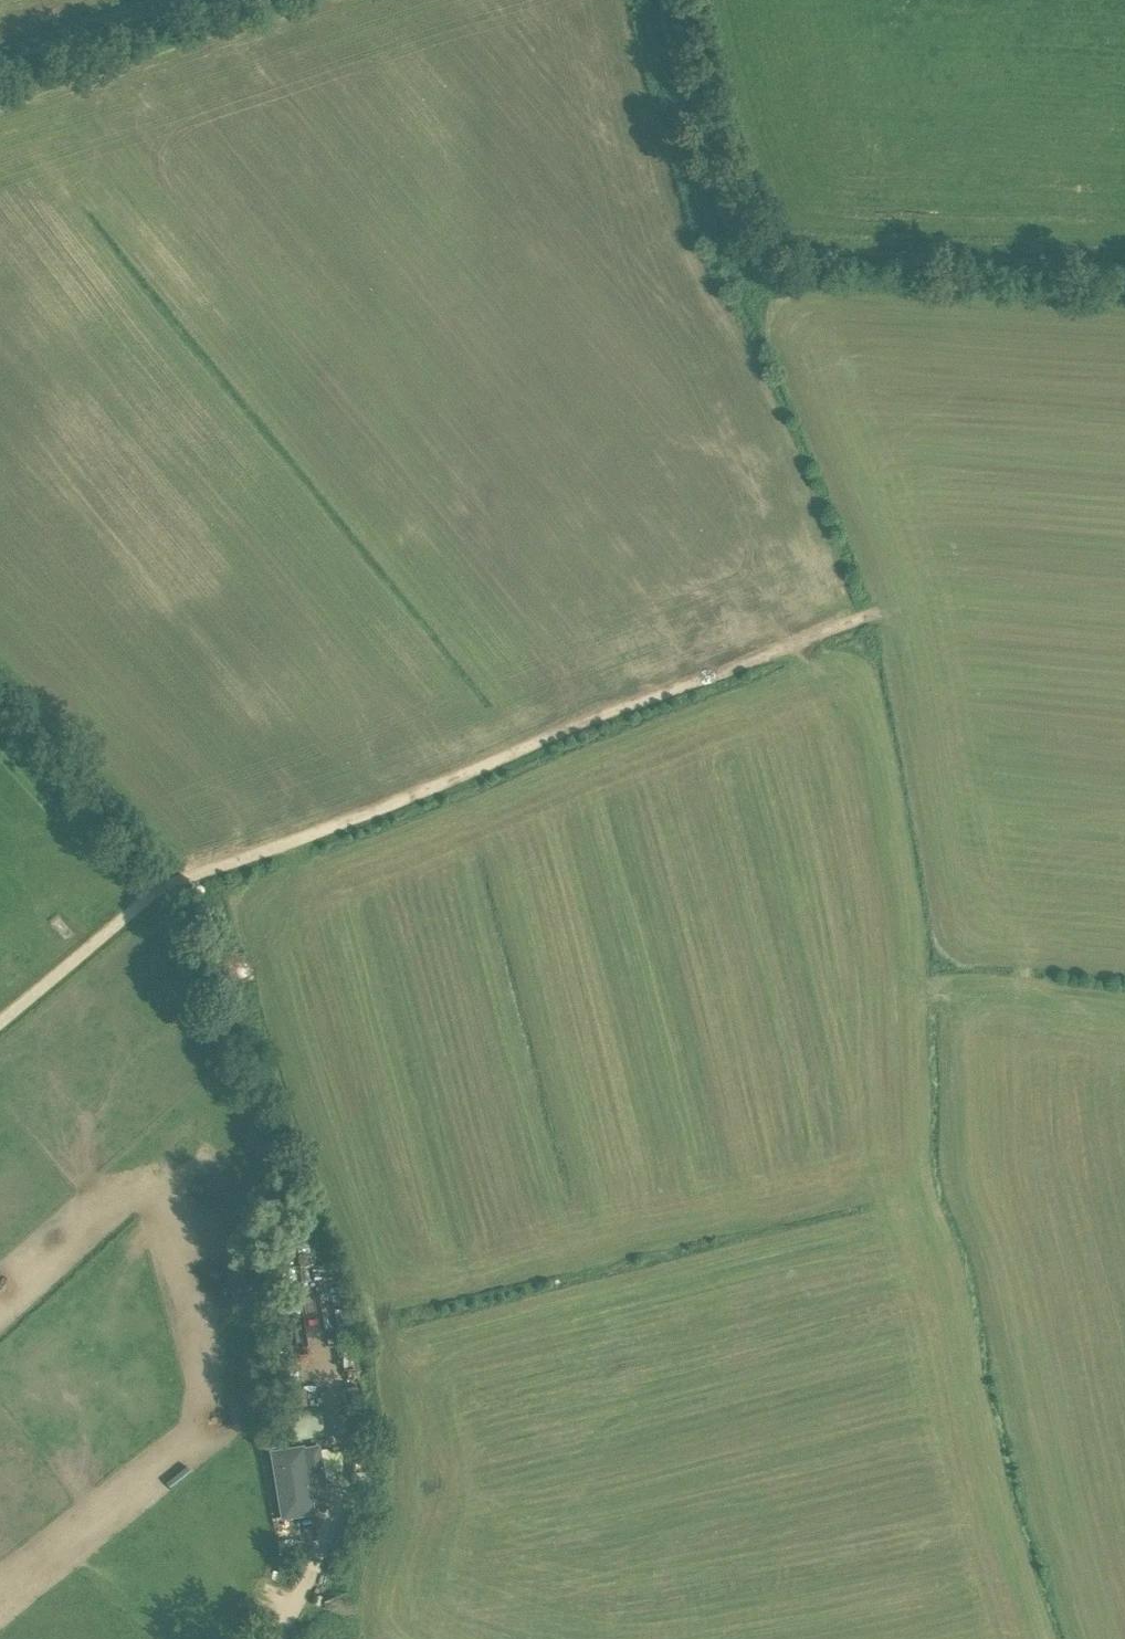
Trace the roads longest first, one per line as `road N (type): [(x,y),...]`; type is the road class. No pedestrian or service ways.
road 1 (track): [(270,1638),(339,1495)]

